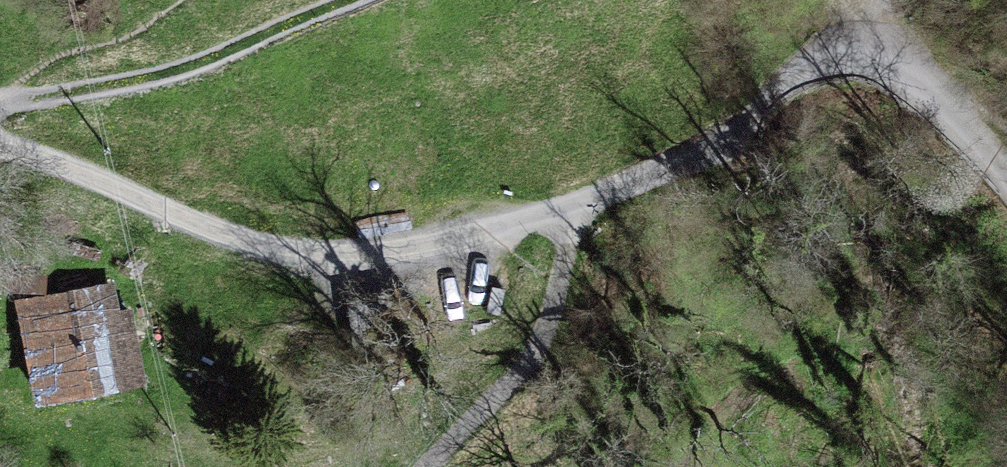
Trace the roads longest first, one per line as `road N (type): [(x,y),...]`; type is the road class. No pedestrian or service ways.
road 1 (unclassified): [(1006,181),(930,81),(891,51),(816,56),(602,208),(304,251),(192,224),(60,159),(0,144)]
road 2 (track): [(9,102),(161,79),(350,0)]
road 3 (track): [(417,466),(454,415),(545,336),(582,213)]

